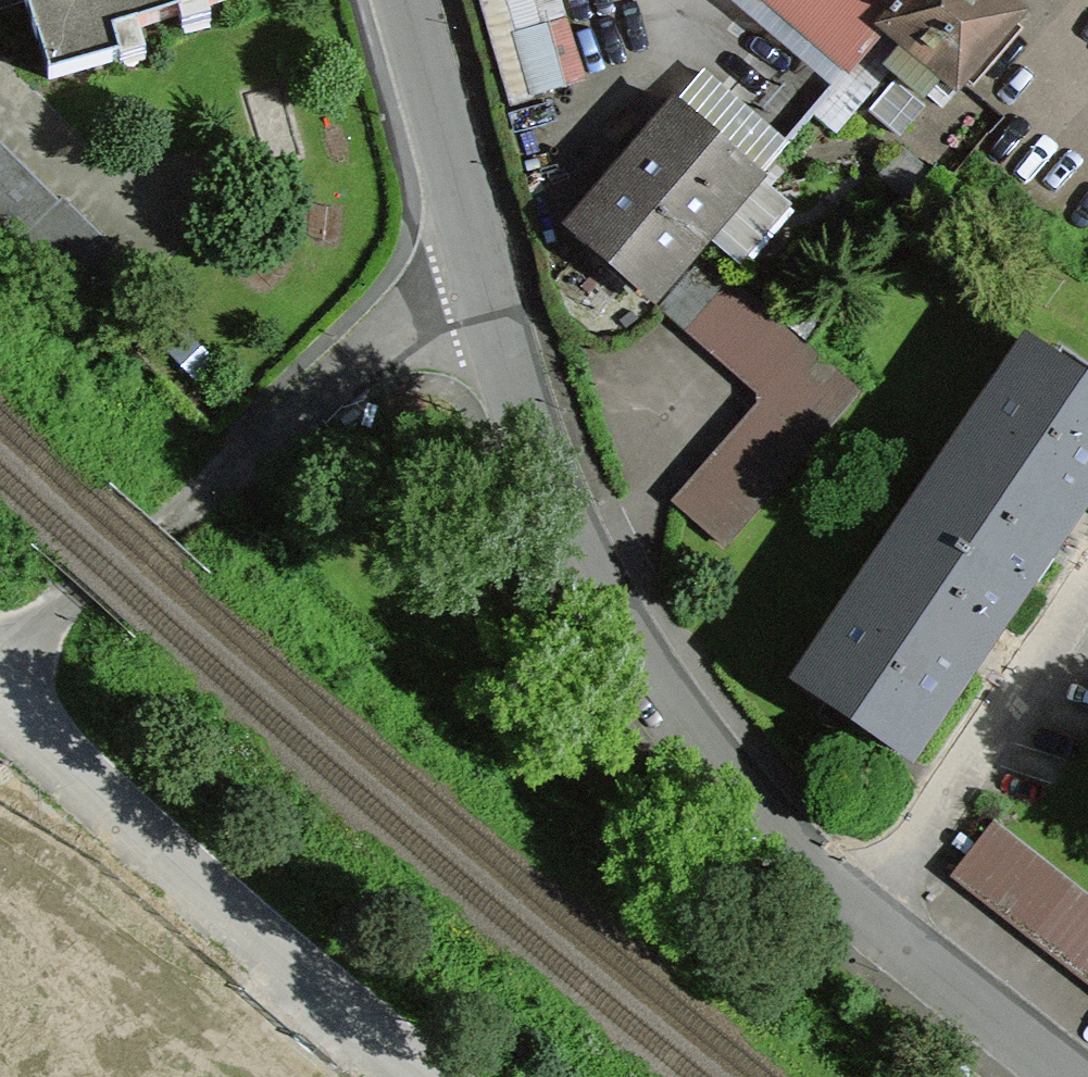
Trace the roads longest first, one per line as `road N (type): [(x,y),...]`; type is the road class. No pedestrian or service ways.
road 1 (residential): [(865,912),(660,701),(549,496),(485,242)]
road 2 (residential): [(0,660),(412,288),(485,242)]
road 3 (residential): [(0,684),(437,1076)]
road 4 (residential): [(1087,592),(865,912)]
road 5 (residential): [(1077,1076),(865,912)]
road 6 (residential): [(485,242),(410,0)]

